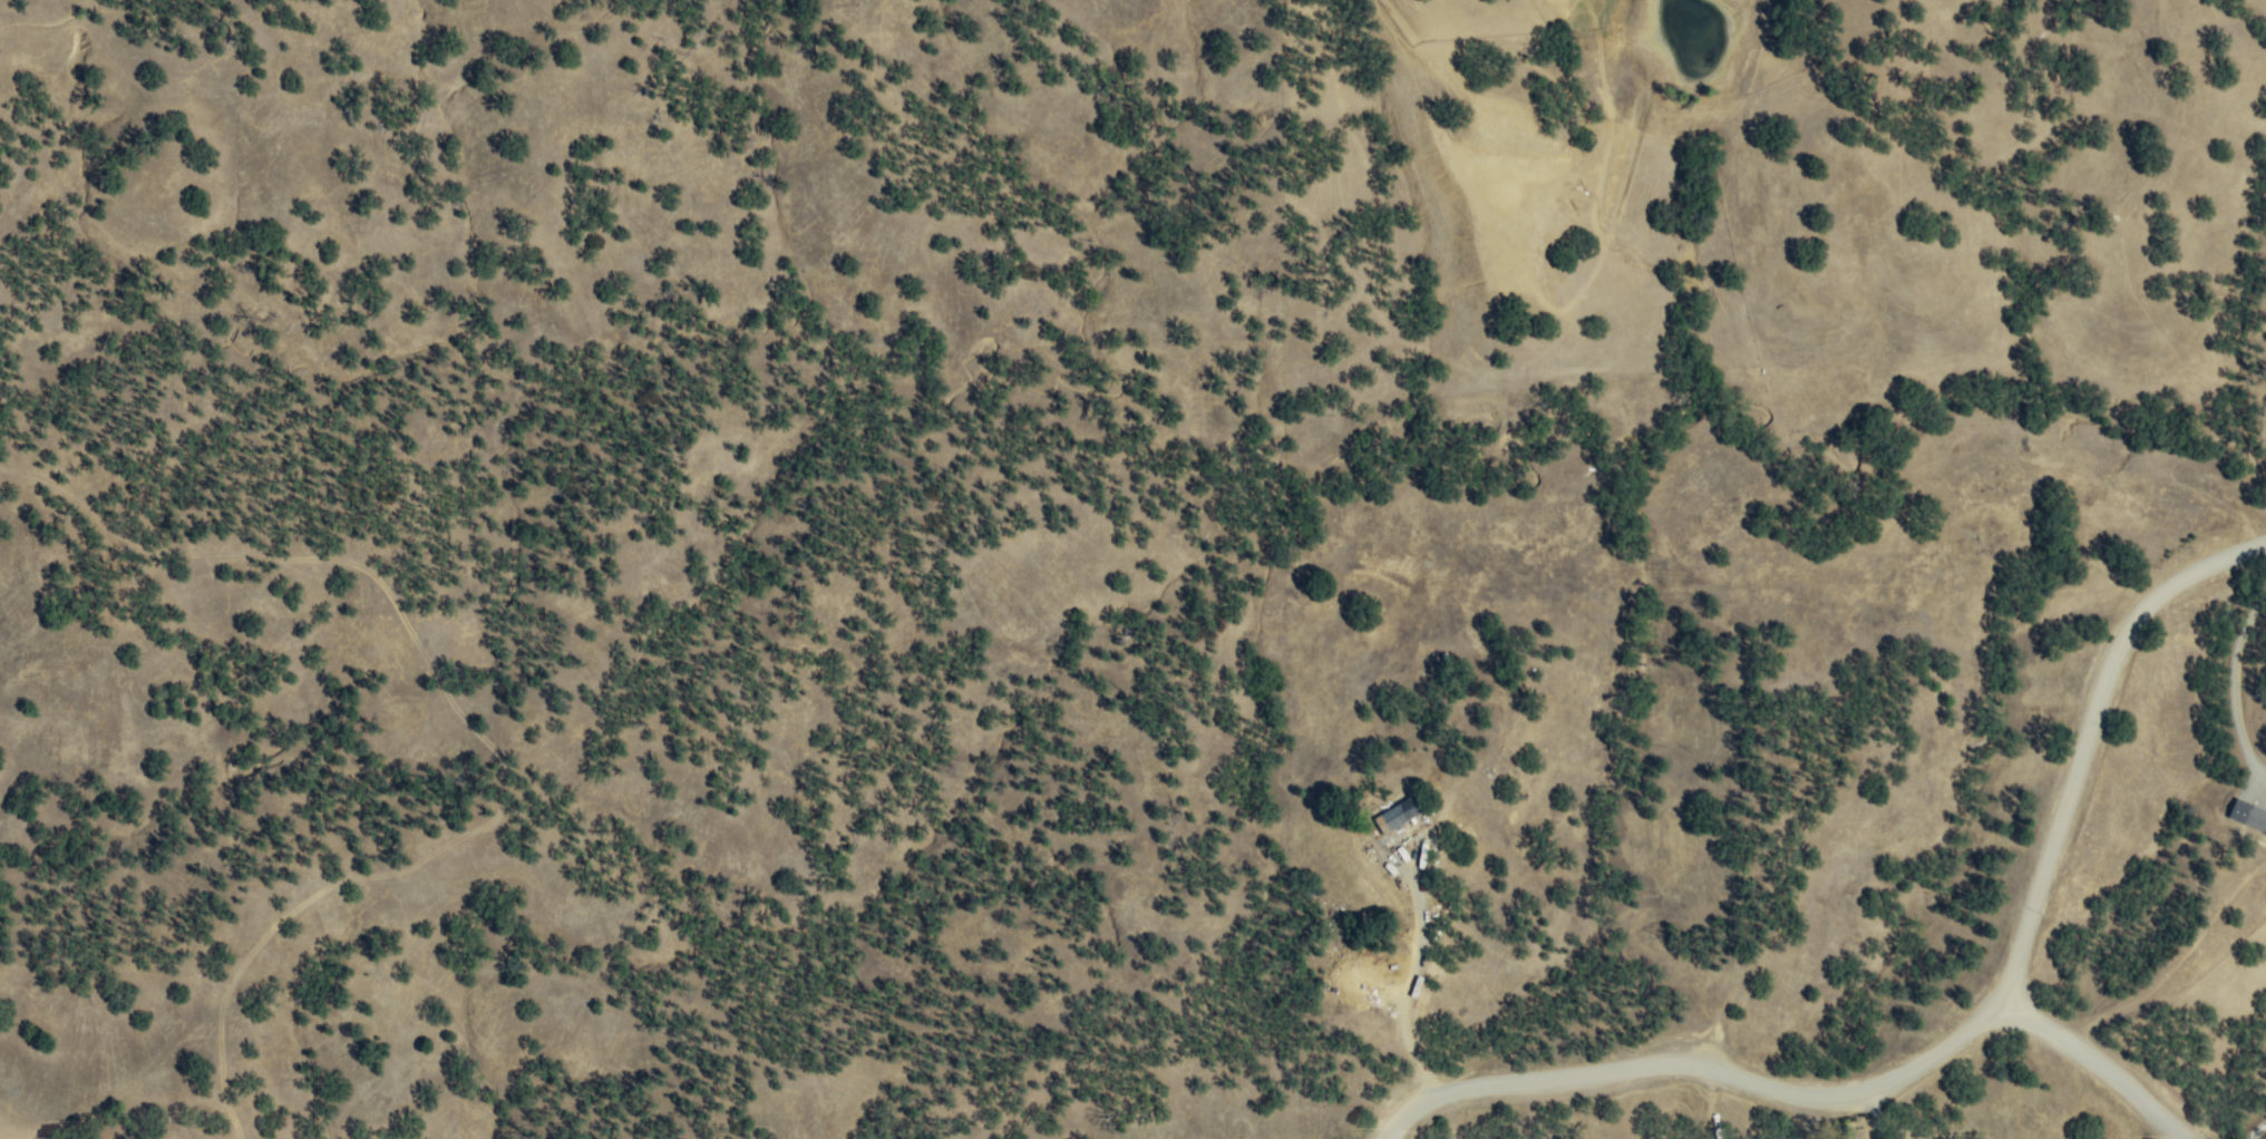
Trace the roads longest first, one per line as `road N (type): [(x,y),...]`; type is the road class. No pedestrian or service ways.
road 1 (residential): [(1389,1138),(1401,1121),(1452,1093),(1644,1064),(1677,1062),(1819,1097),(1874,1091),(1941,1054),(2006,997)]
road 2 (residential): [(2006,997),(2120,642),(2168,587),(2265,542)]
road 3 (residential): [(2006,997),(2192,1138)]

